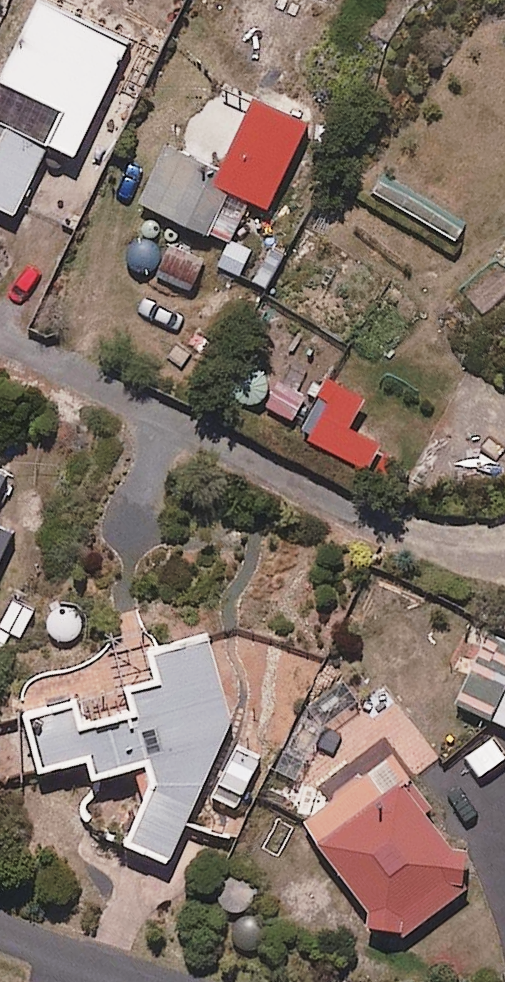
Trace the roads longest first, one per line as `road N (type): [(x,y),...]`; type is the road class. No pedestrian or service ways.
road 1 (residential): [(323,498),(0,339)]
road 2 (residential): [(0,928),(130,981)]

